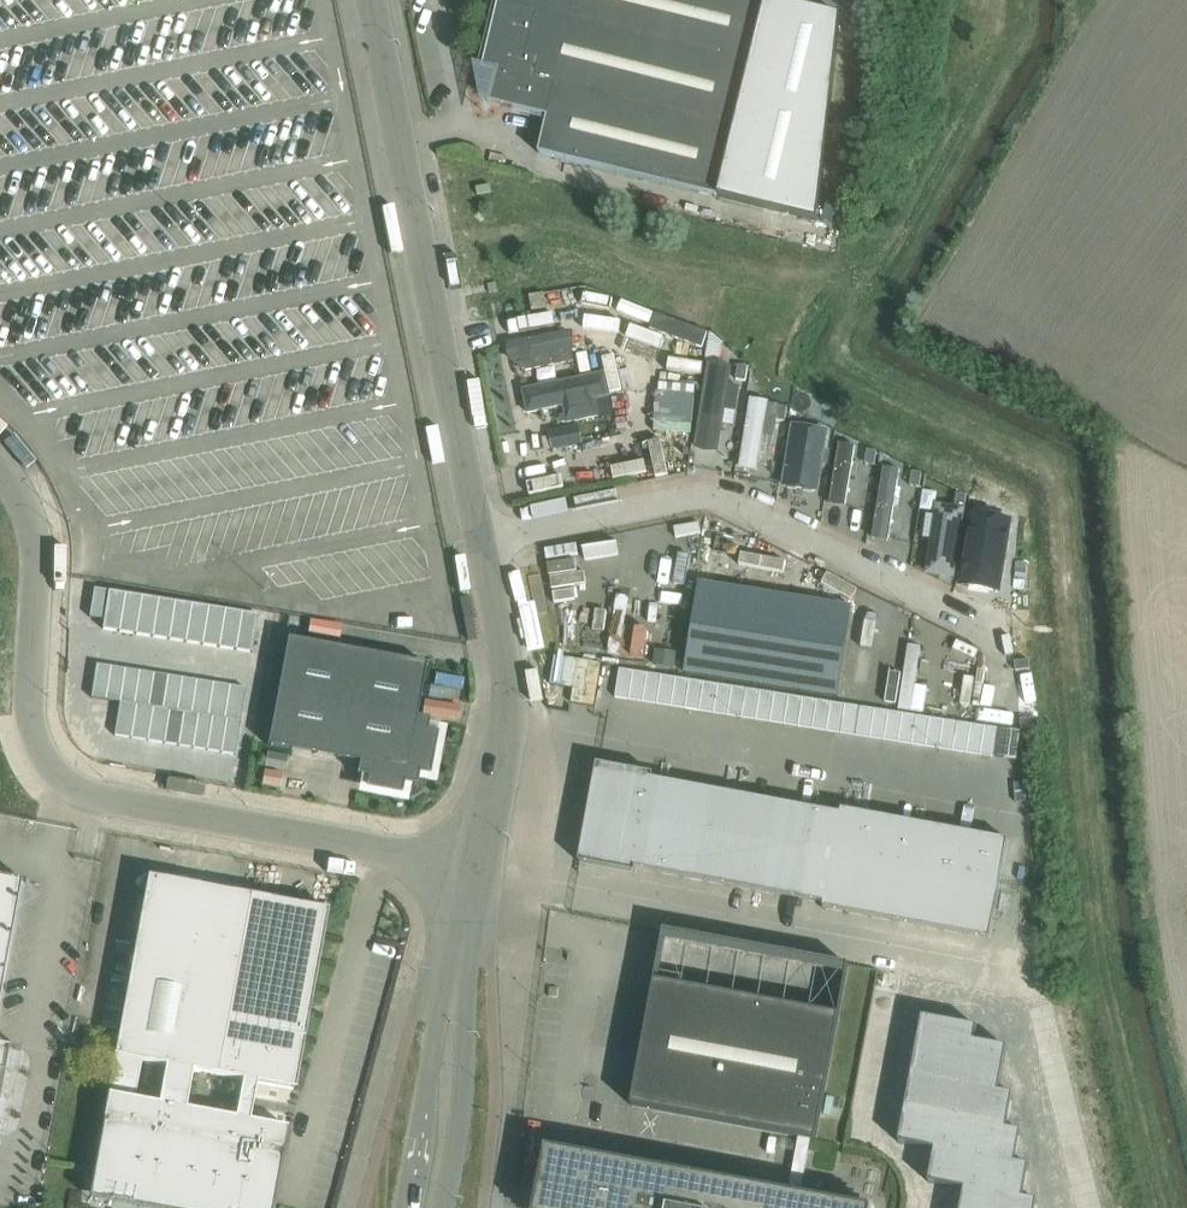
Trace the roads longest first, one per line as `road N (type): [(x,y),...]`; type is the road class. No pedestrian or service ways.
road 1 (unclassified): [(479,870),(136,807),(62,778),(48,763),(32,717),(37,537),(28,505),(0,464)]
road 2 (unclassified): [(481,540),(706,494),(997,631)]
road 3 (unclassified): [(481,540),(371,0)]
road 4 (unclassified): [(479,870),(500,778),(507,676),(481,540)]
road 5 (unclassified): [(462,949),(429,1074),(407,1207)]
road 6 (unclassified): [(447,1207),(466,1079),(462,949)]

